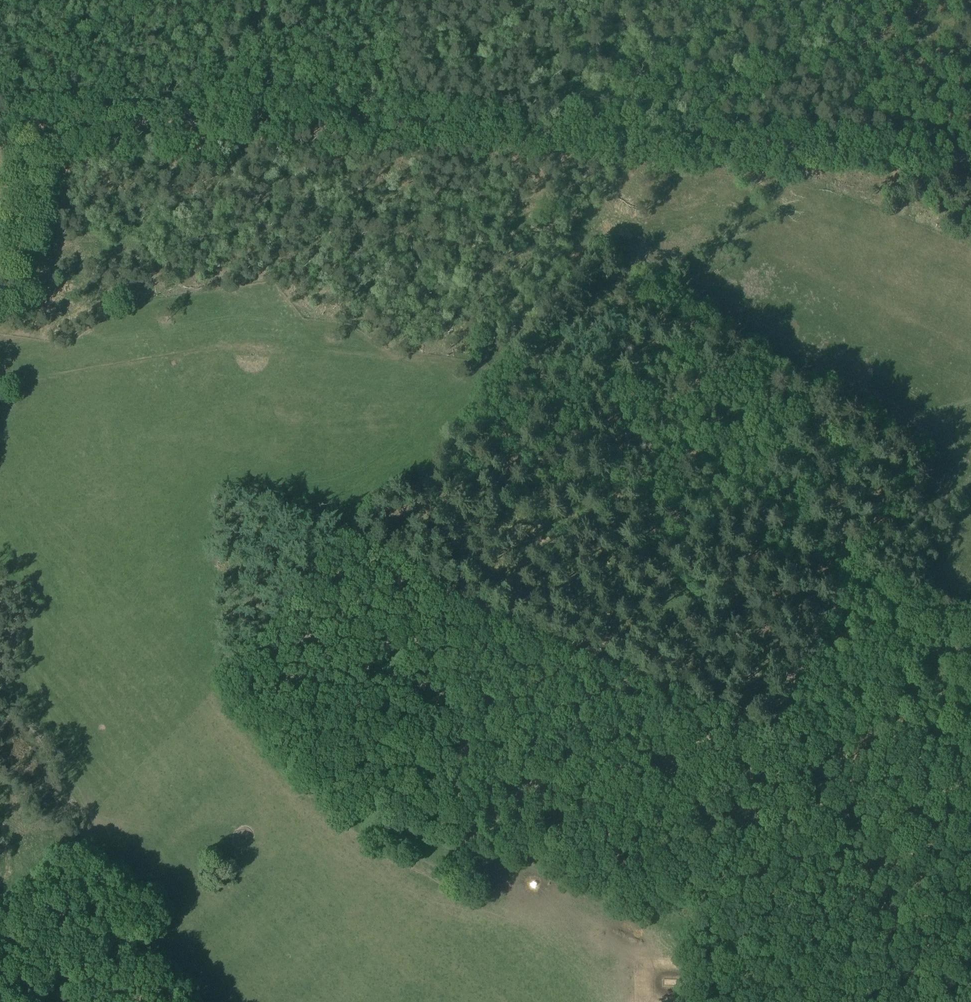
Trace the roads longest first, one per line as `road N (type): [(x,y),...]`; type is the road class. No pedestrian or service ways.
road 1 (track): [(0,89),(970,159)]
road 2 (track): [(650,135),(590,265),(501,362)]

